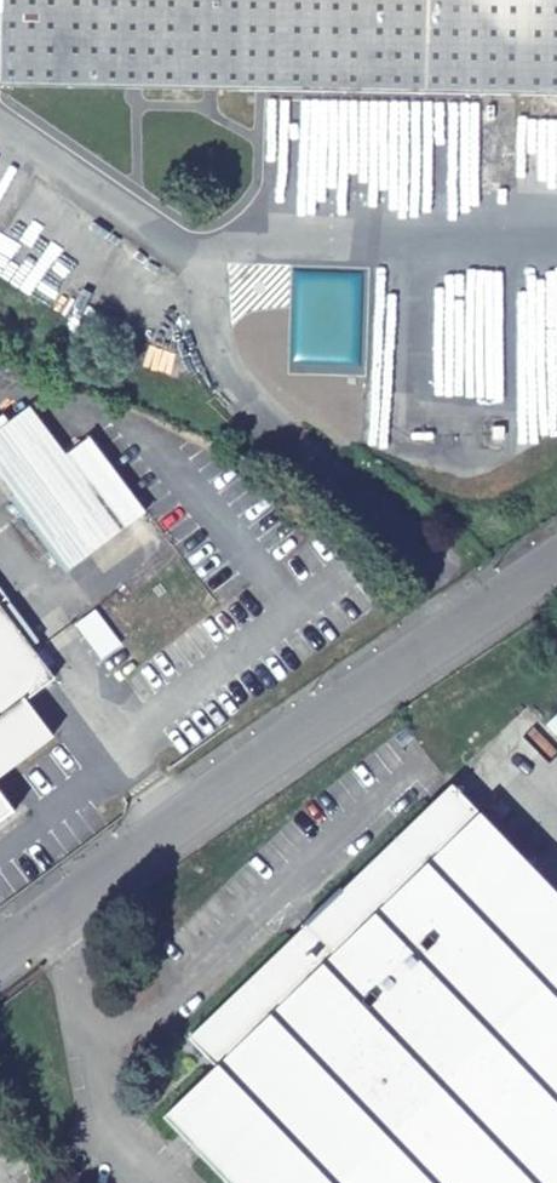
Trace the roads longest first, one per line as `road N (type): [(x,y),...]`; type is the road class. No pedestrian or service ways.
road 1 (residential): [(556,572),(0,967)]

